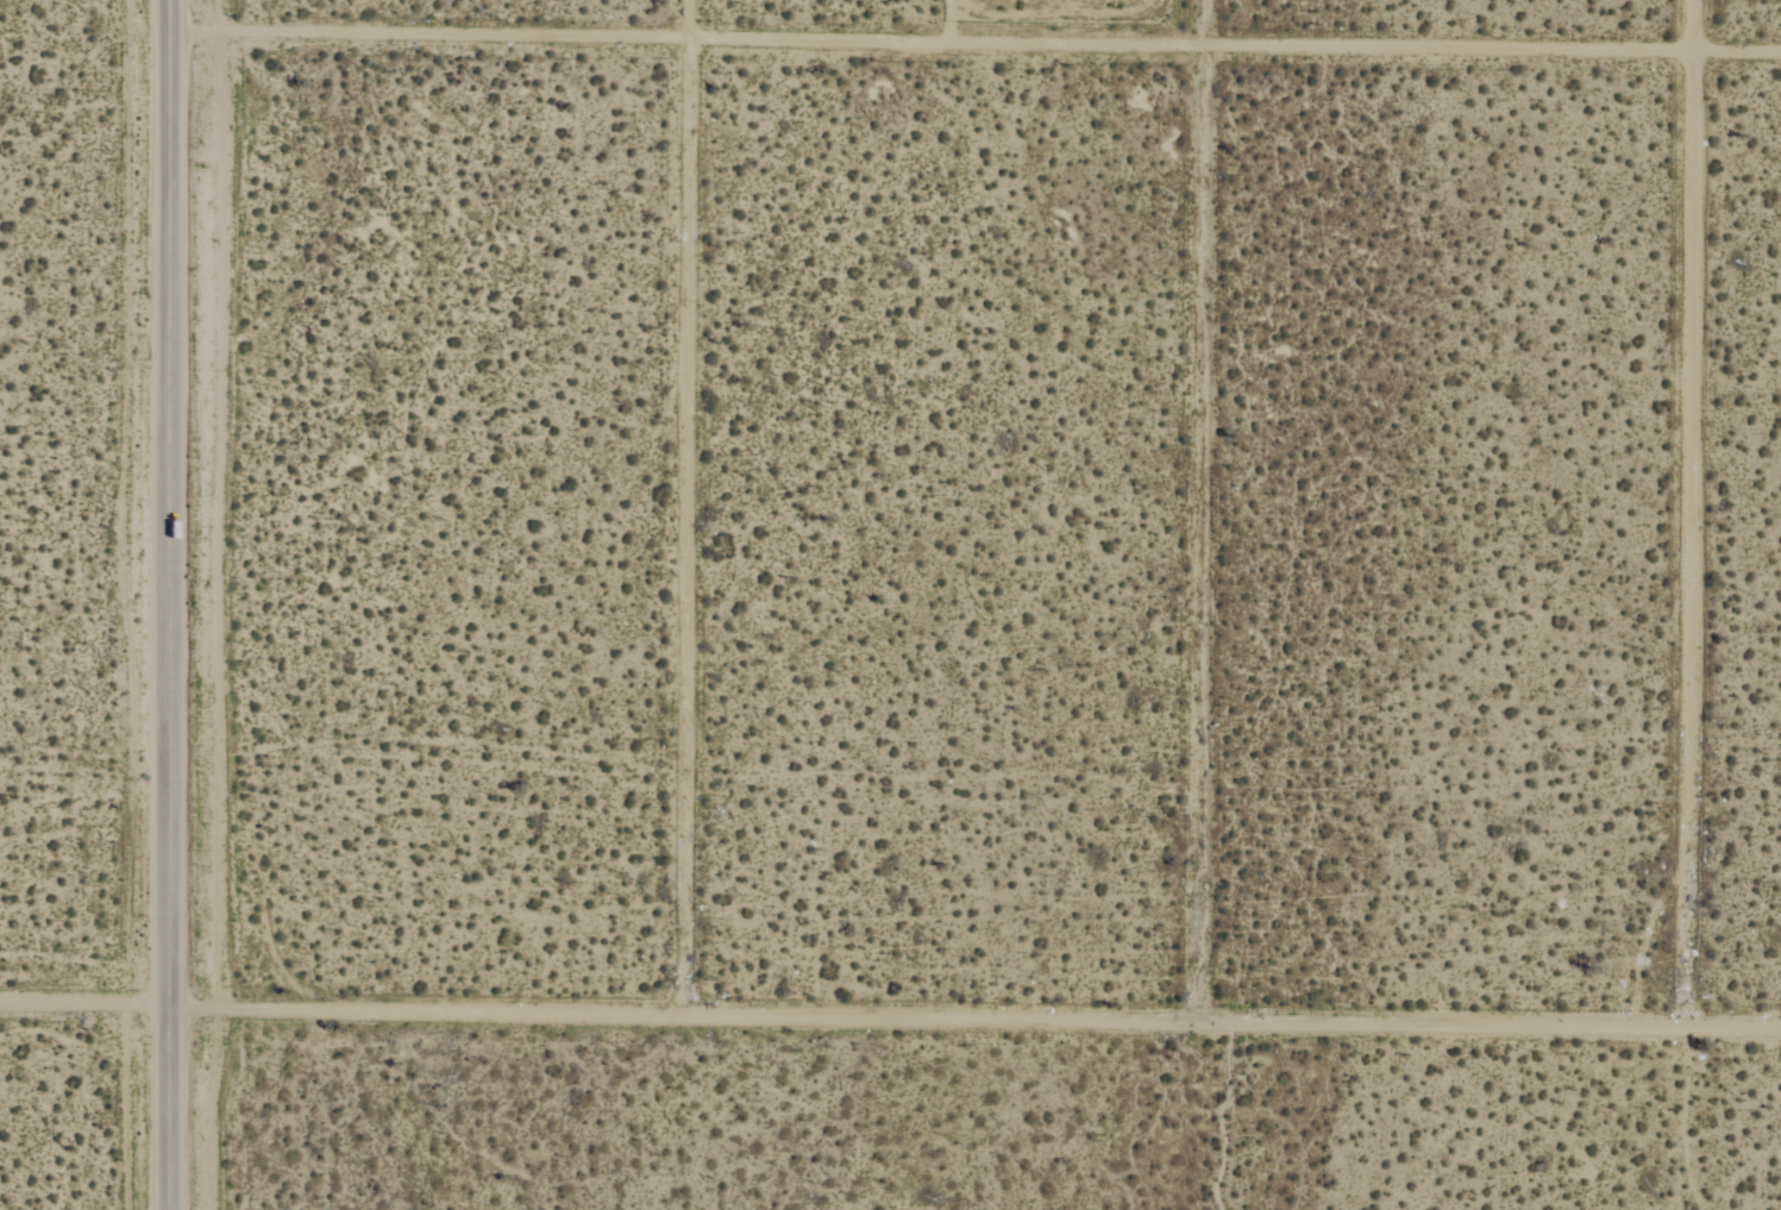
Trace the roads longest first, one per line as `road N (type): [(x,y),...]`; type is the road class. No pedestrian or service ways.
road 1 (residential): [(0,1005),(1780,1027)]
road 2 (residential): [(1780,52),(173,26)]
road 3 (residential): [(176,1209),(172,0)]
road 4 (residential): [(1687,1024),(1695,0)]
road 5 (residential): [(1216,1021),(1206,0)]
road 6 (residential): [(689,1009),(687,0)]

